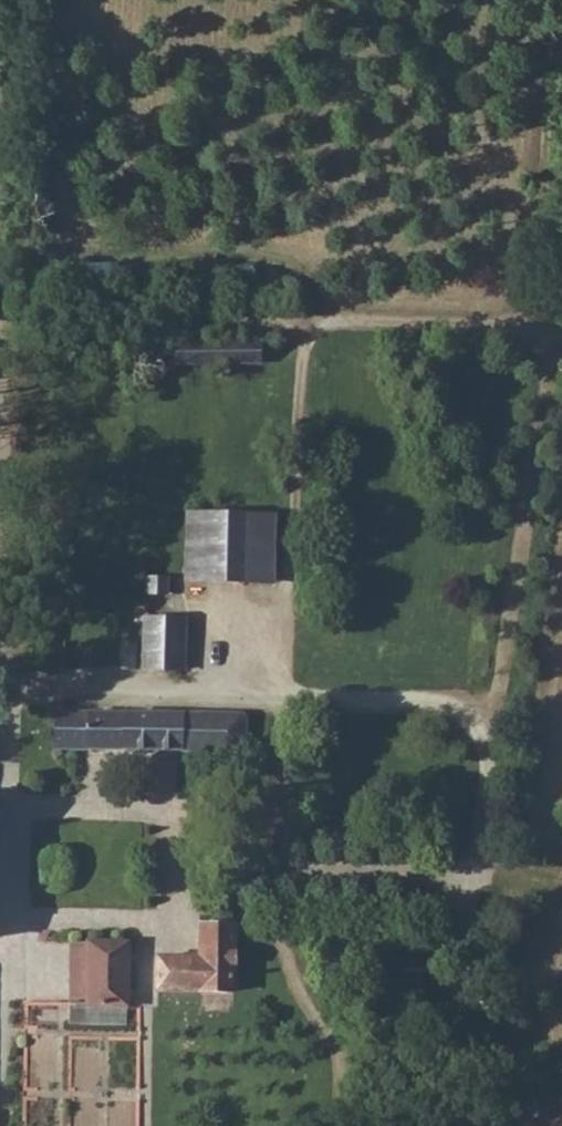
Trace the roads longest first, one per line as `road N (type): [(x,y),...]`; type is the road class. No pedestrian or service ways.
road 1 (track): [(476,880),(493,710),(559,366),(509,324),(316,314),(0,317)]
road 2 (track): [(0,692),(493,710)]
road 3 (track): [(263,873),(561,887)]
road 4 (track): [(509,324),(557,185),(561,139)]

